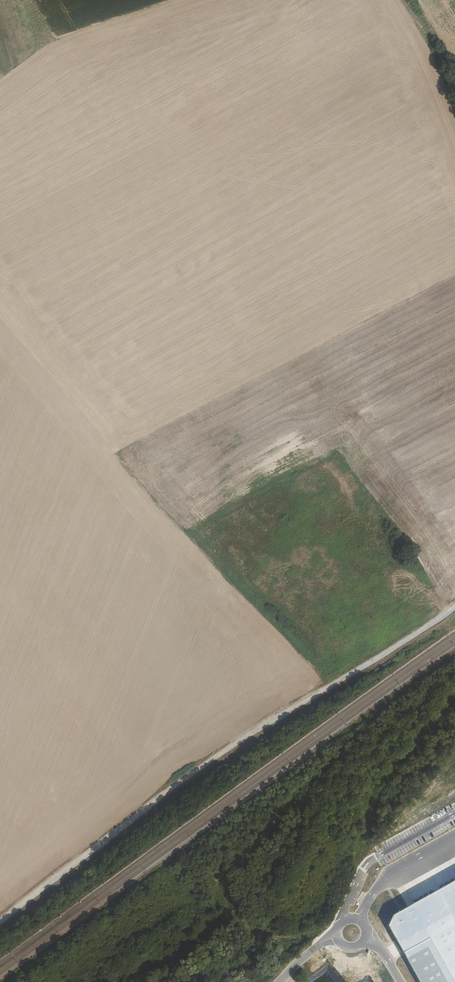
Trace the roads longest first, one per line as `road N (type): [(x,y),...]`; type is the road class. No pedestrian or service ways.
road 1 (unclassified): [(454,608),(230,745),(0,920)]

